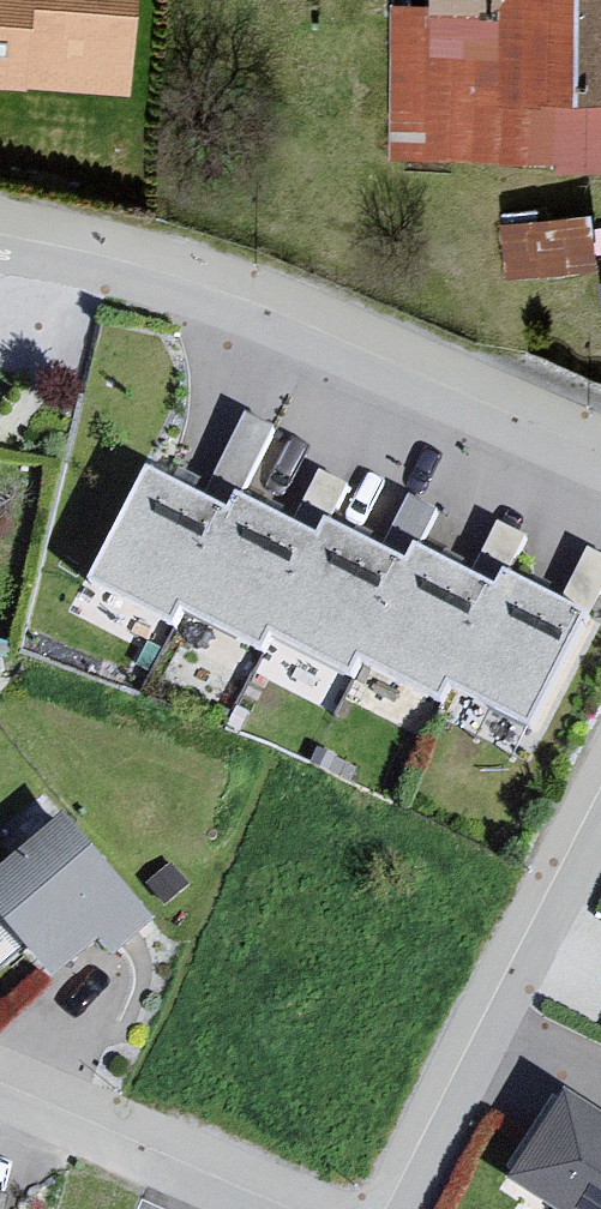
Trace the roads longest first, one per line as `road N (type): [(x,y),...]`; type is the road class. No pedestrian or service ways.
road 1 (residential): [(600,473),(239,316),(0,250)]
road 2 (residential): [(390,1208),(600,772)]
road 3 (residential): [(0,1082),(277,1208)]

